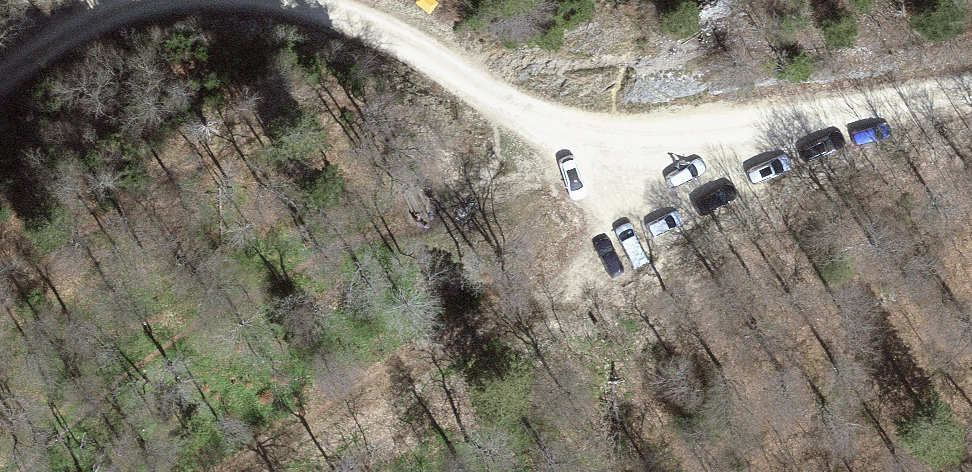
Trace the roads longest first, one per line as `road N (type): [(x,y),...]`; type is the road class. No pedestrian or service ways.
road 1 (track): [(645,148),(606,230),(512,319),(238,471)]
road 2 (unclassified): [(306,0),(362,22),(473,90),(565,133),(670,146)]
road 3 (unclassified): [(971,89),(670,146)]
road 4 (unclassified): [(0,77),(92,21),(151,0)]

